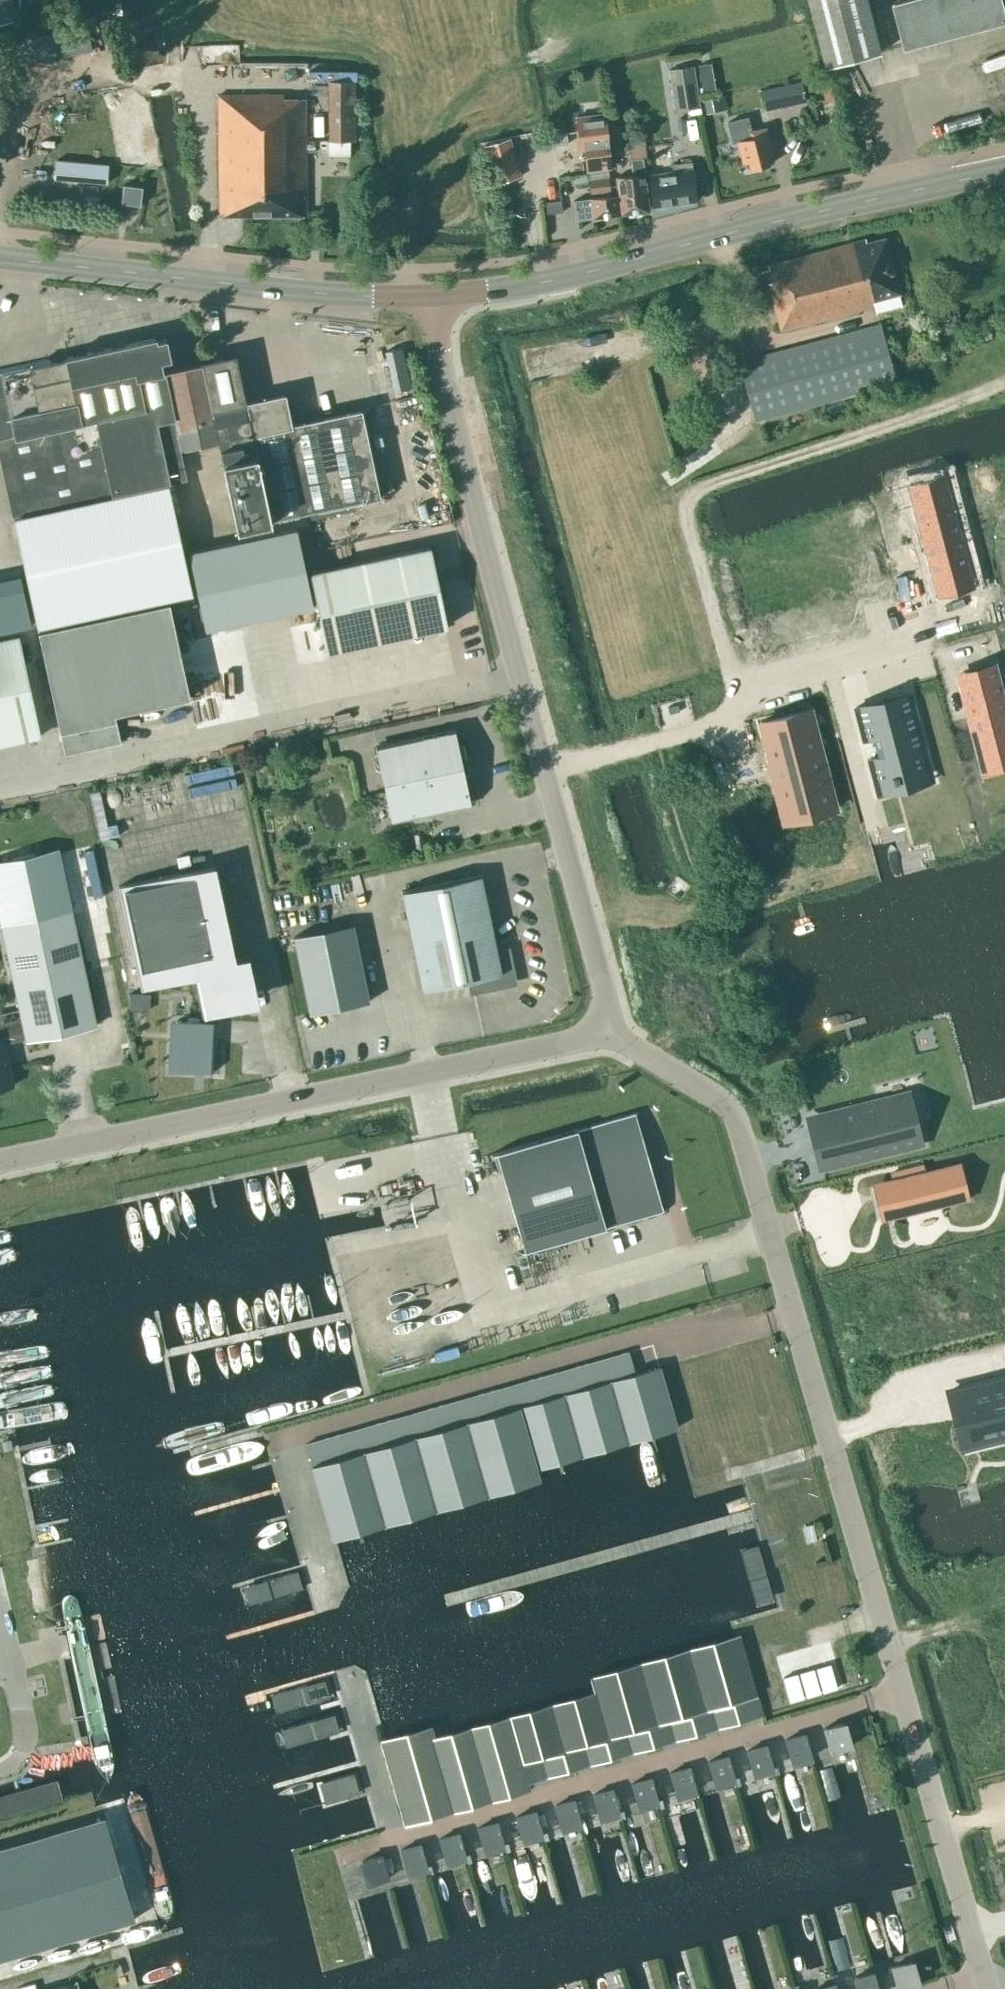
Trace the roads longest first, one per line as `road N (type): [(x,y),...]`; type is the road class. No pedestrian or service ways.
road 1 (residential): [(987,1988),(746,1142),(723,1099),(604,1027)]
road 2 (unclassified): [(604,1027),(610,1001),(446,394),(433,296)]
road 3 (unclassified): [(604,1027),(587,1039),(0,1164)]
road 4 (tertiary): [(433,296),(537,283),(1004,171)]
road 5 (tertiary): [(433,296),(284,290),(0,259)]

